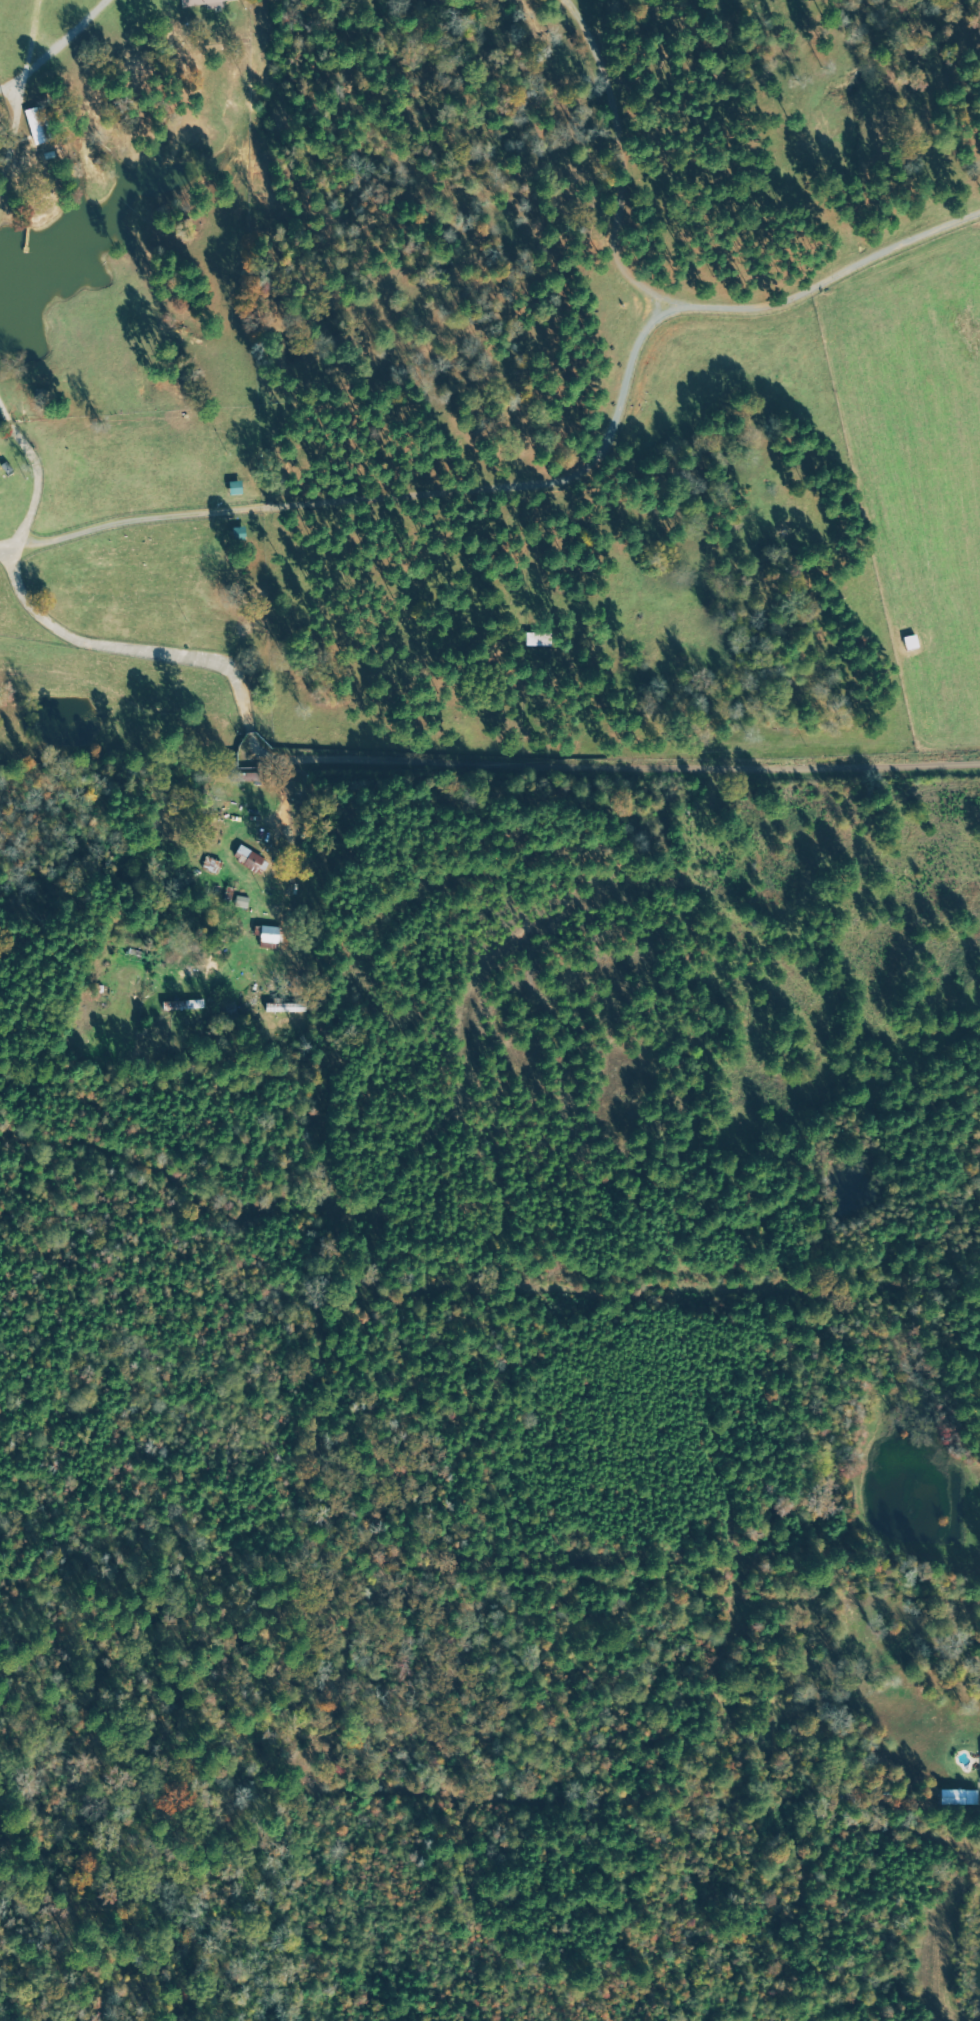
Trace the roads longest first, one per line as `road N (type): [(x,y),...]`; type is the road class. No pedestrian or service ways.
road 1 (residential): [(979,765),(724,769),(264,755),(218,663),(82,643),(25,606),(6,557),(36,502),(33,462),(0,399)]
road 2 (residential): [(0,156),(34,0)]

